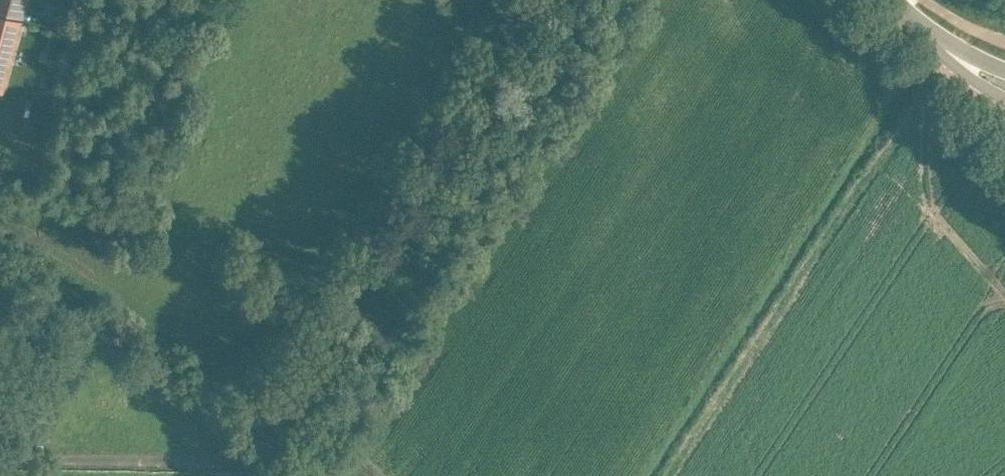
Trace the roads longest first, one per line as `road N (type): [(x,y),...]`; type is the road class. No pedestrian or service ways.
road 1 (unclassified): [(0,458),(228,461),(270,443),(548,0)]

